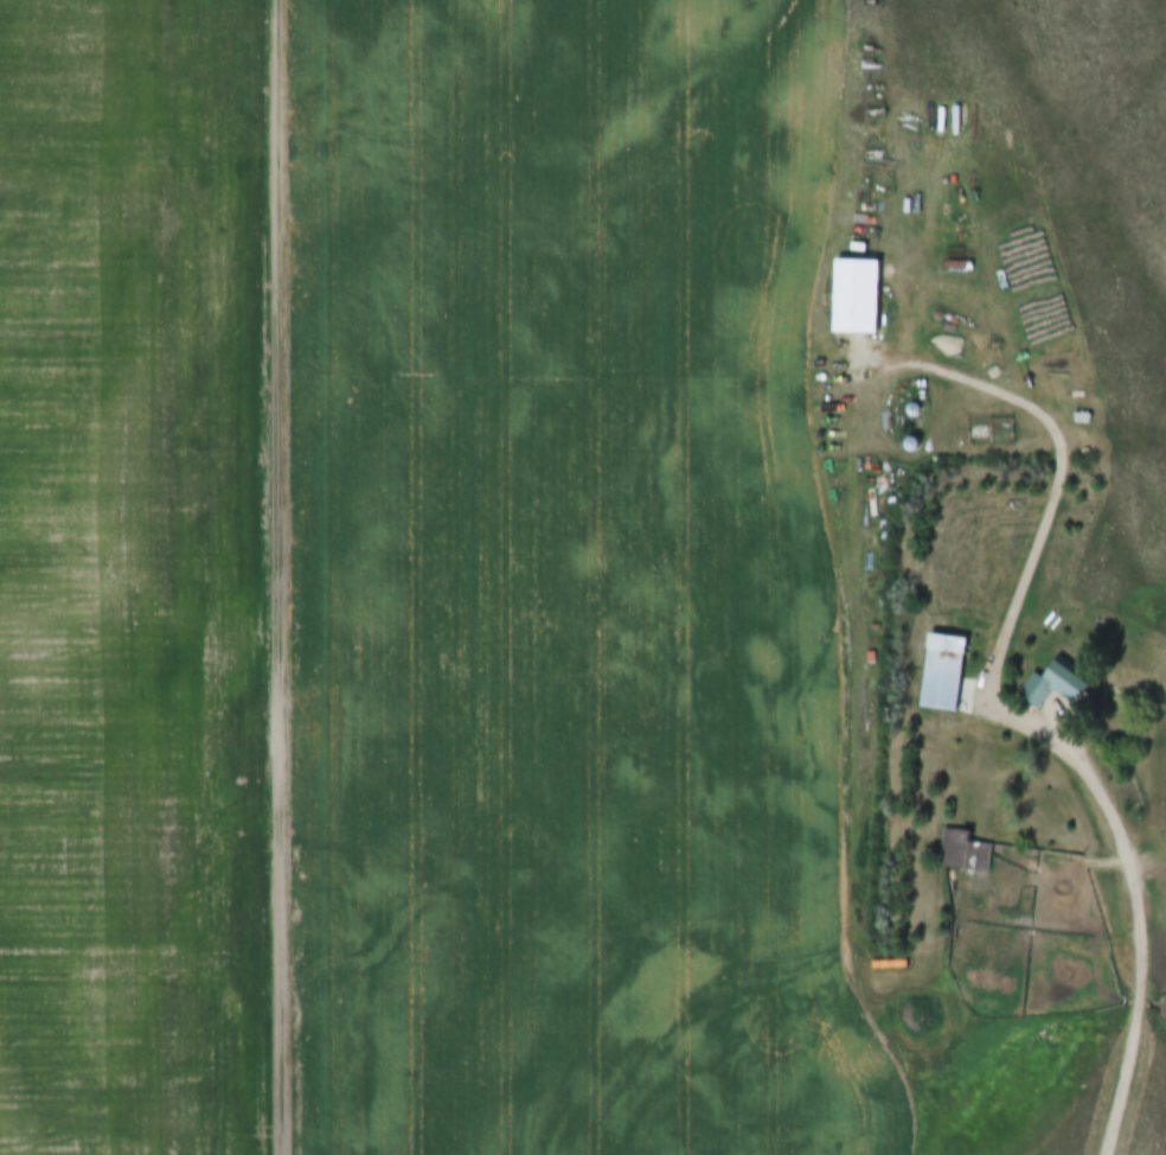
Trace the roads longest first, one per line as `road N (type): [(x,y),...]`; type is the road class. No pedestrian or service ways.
road 1 (track): [(280,1154),(278,0)]
road 2 (track): [(858,371),(572,382),(277,365)]

